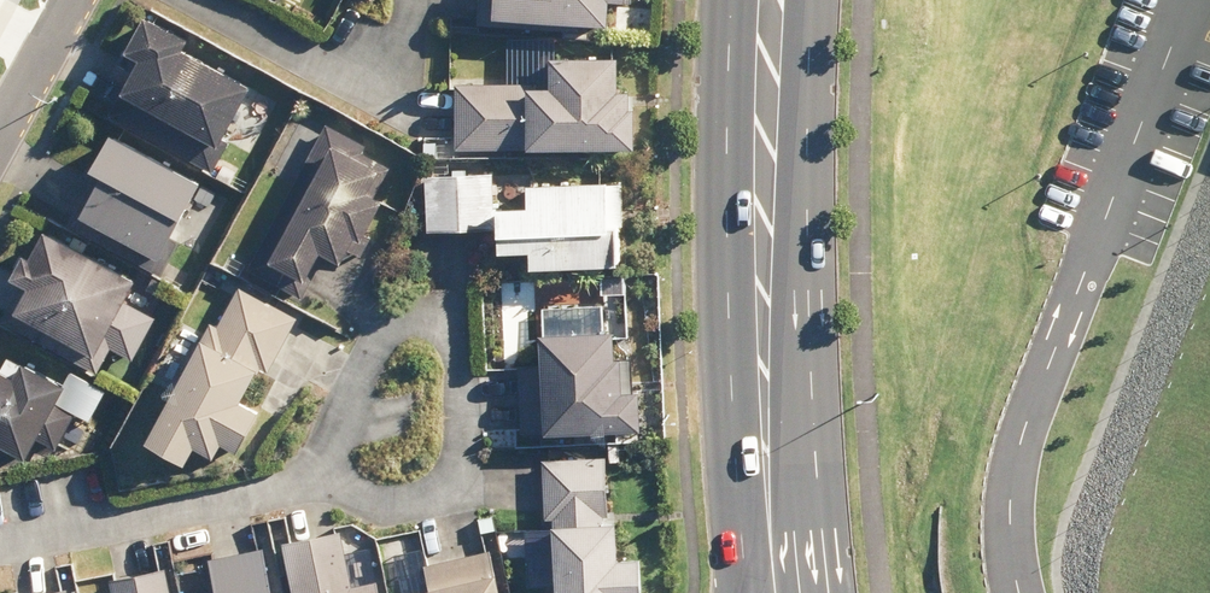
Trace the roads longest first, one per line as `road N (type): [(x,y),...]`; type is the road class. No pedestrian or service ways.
road 1 (secondary): [(736,592),(729,510),(732,0)]
road 2 (secondary): [(810,0),(810,436),(819,592)]

